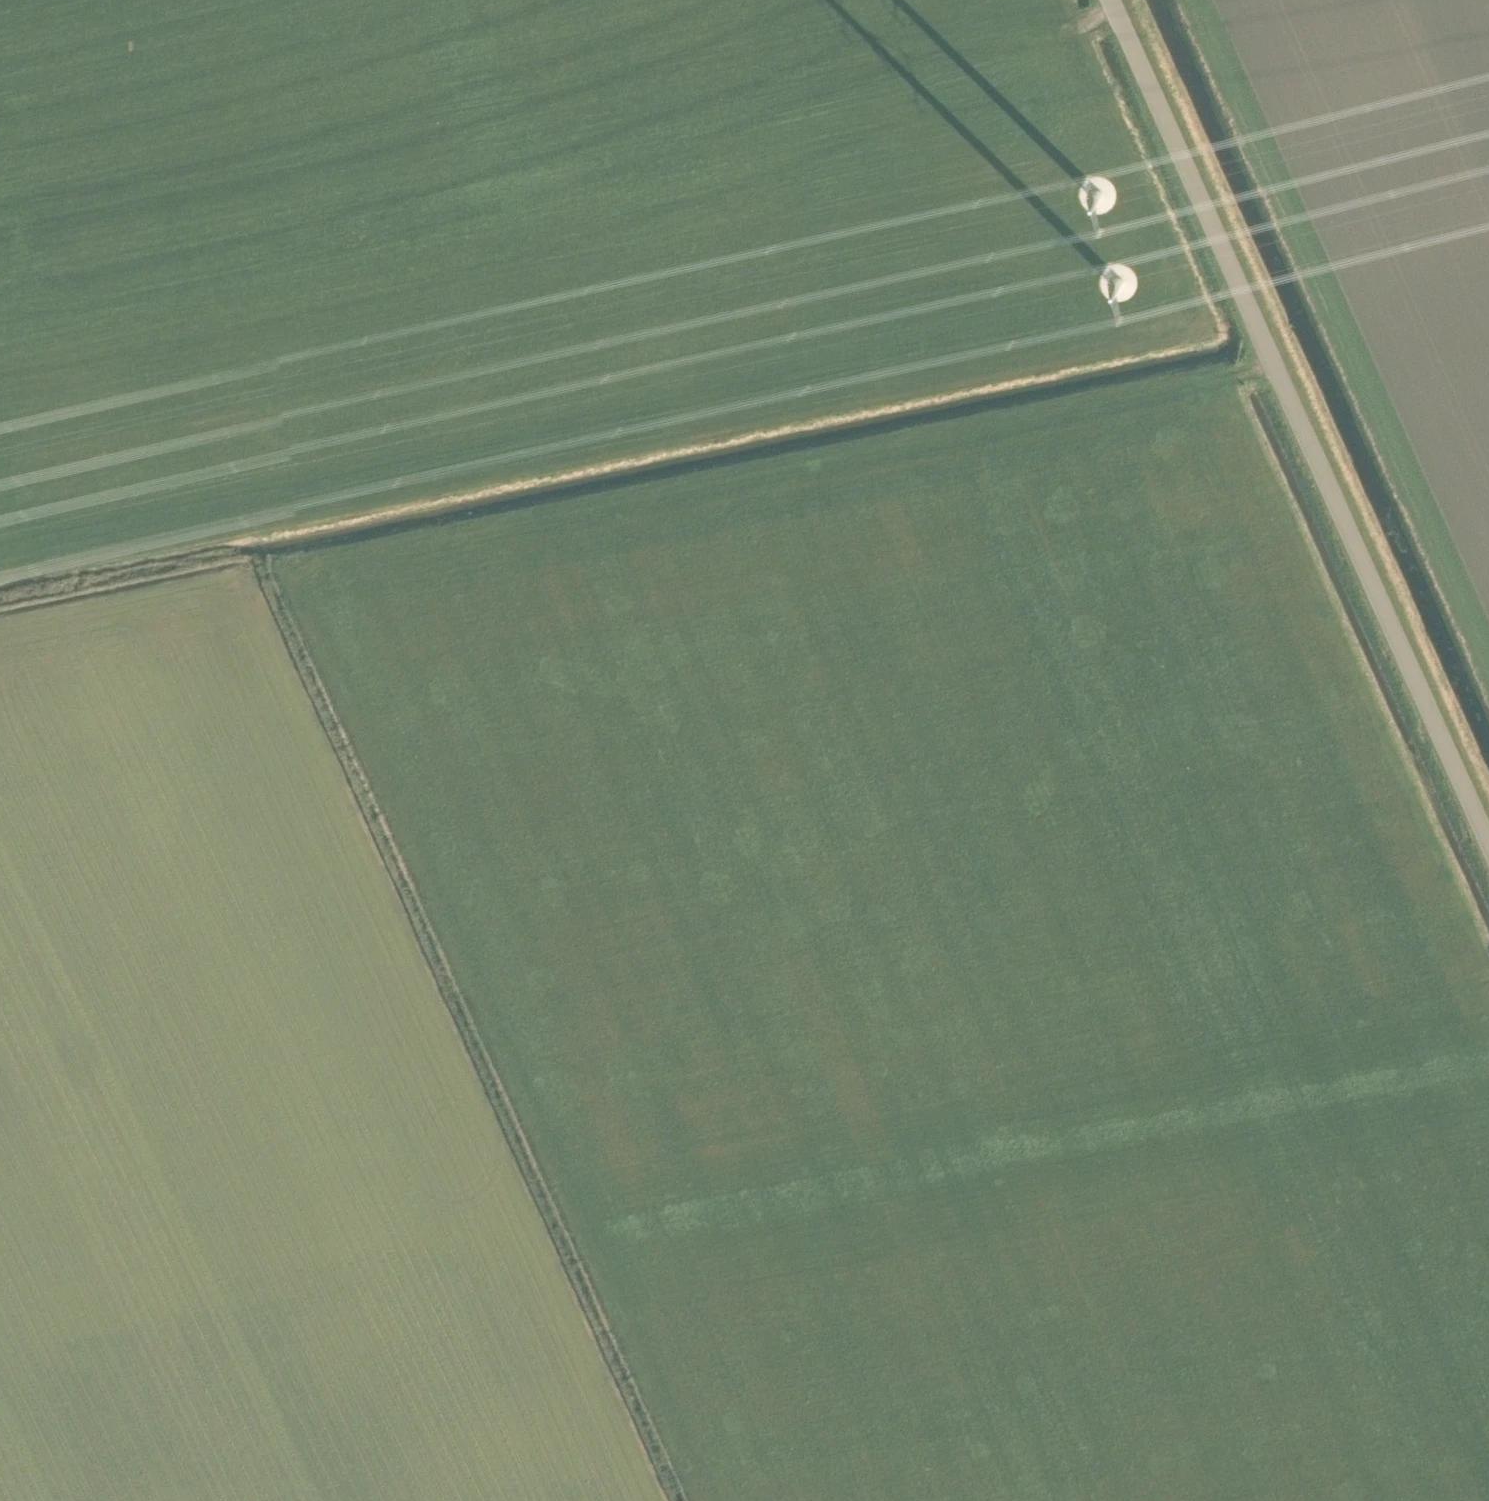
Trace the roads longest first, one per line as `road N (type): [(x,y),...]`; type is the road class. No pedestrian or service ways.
road 1 (tertiary): [(1488,844),(1112,0)]

